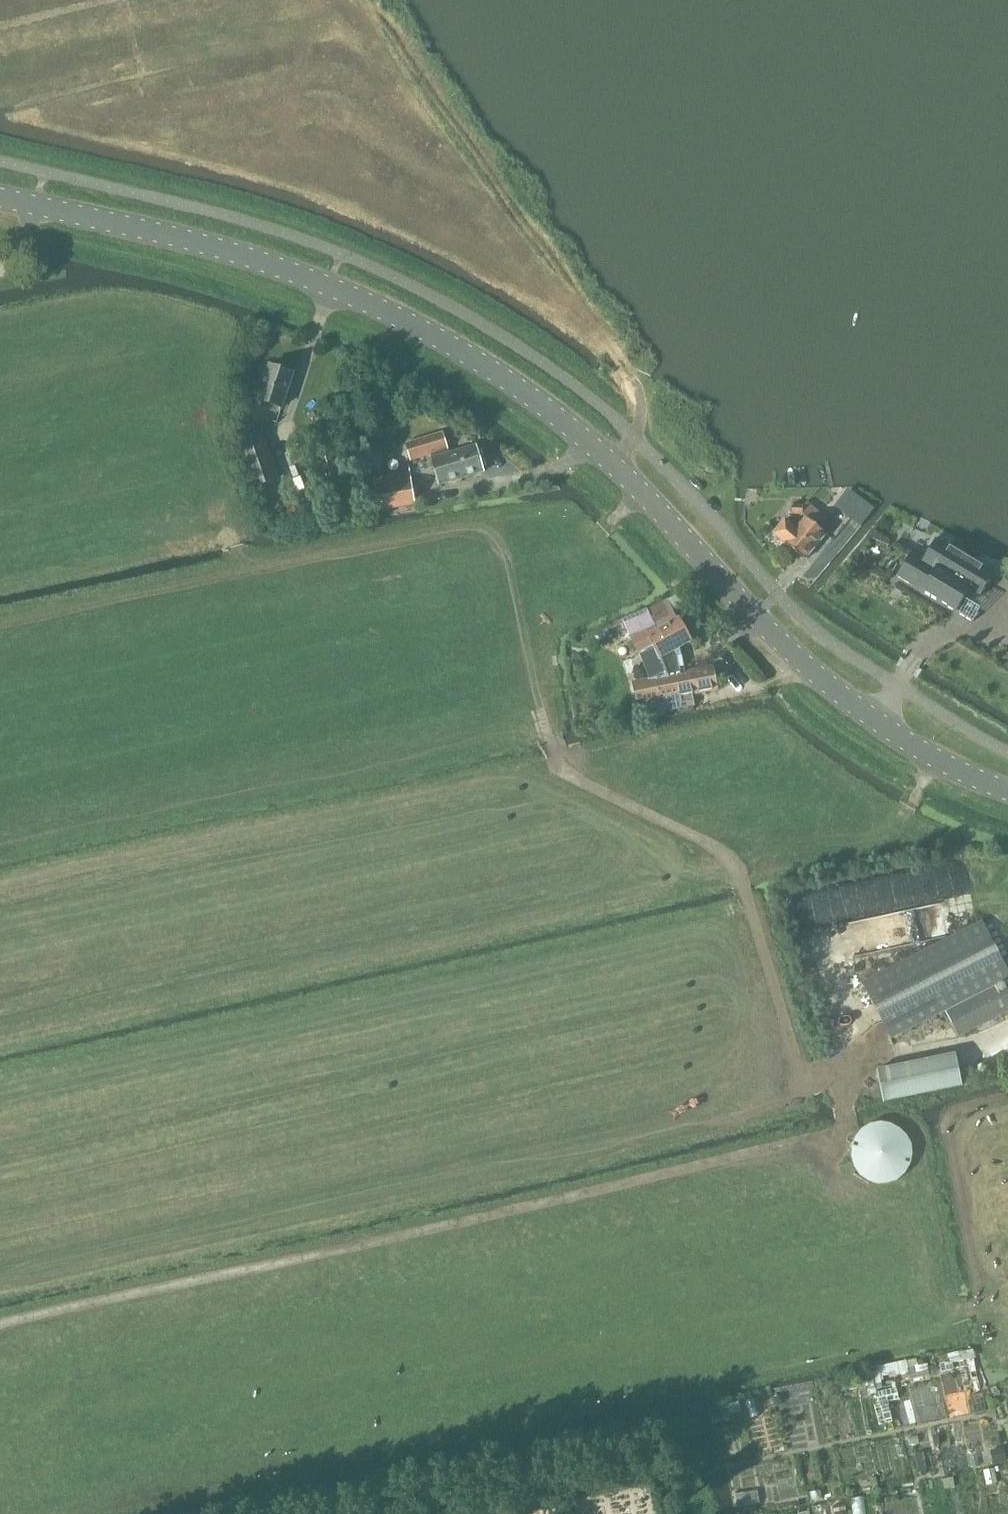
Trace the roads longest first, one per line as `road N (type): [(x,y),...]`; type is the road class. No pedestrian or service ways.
road 1 (track): [(245,567),(456,526),(488,532),(508,563),(556,764),(739,867),(802,1078),(841,1072),(848,1122),(842,1135),(0,1327)]
road 2 (tertiary): [(1007,790),(897,734),(831,686),(758,620),(614,463),(442,340),(331,286),(227,252),(0,200)]

